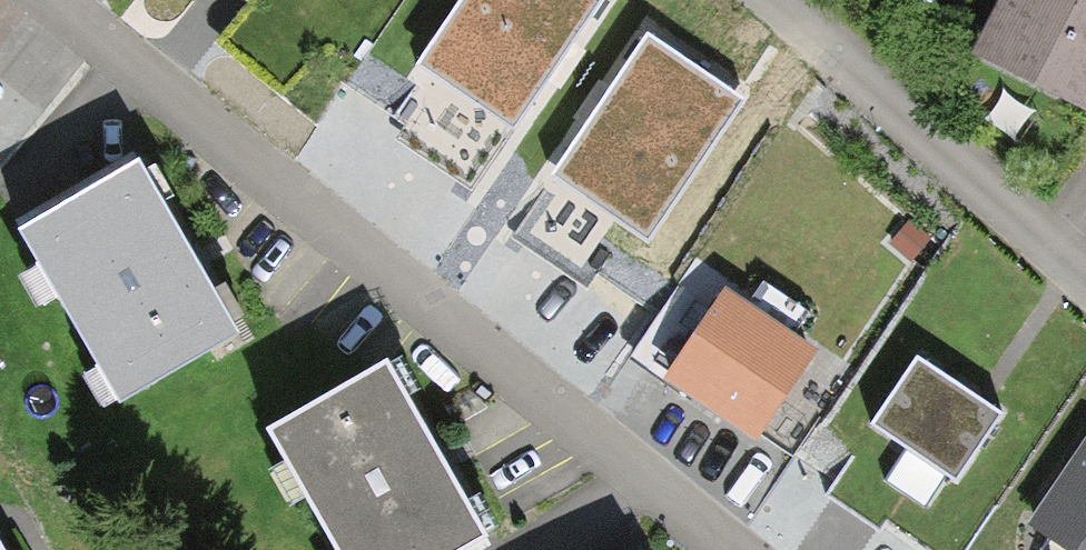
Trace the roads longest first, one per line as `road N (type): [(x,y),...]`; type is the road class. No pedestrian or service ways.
road 1 (residential): [(719,549),(48,0)]
road 2 (residential): [(770,0),(1085,279)]

